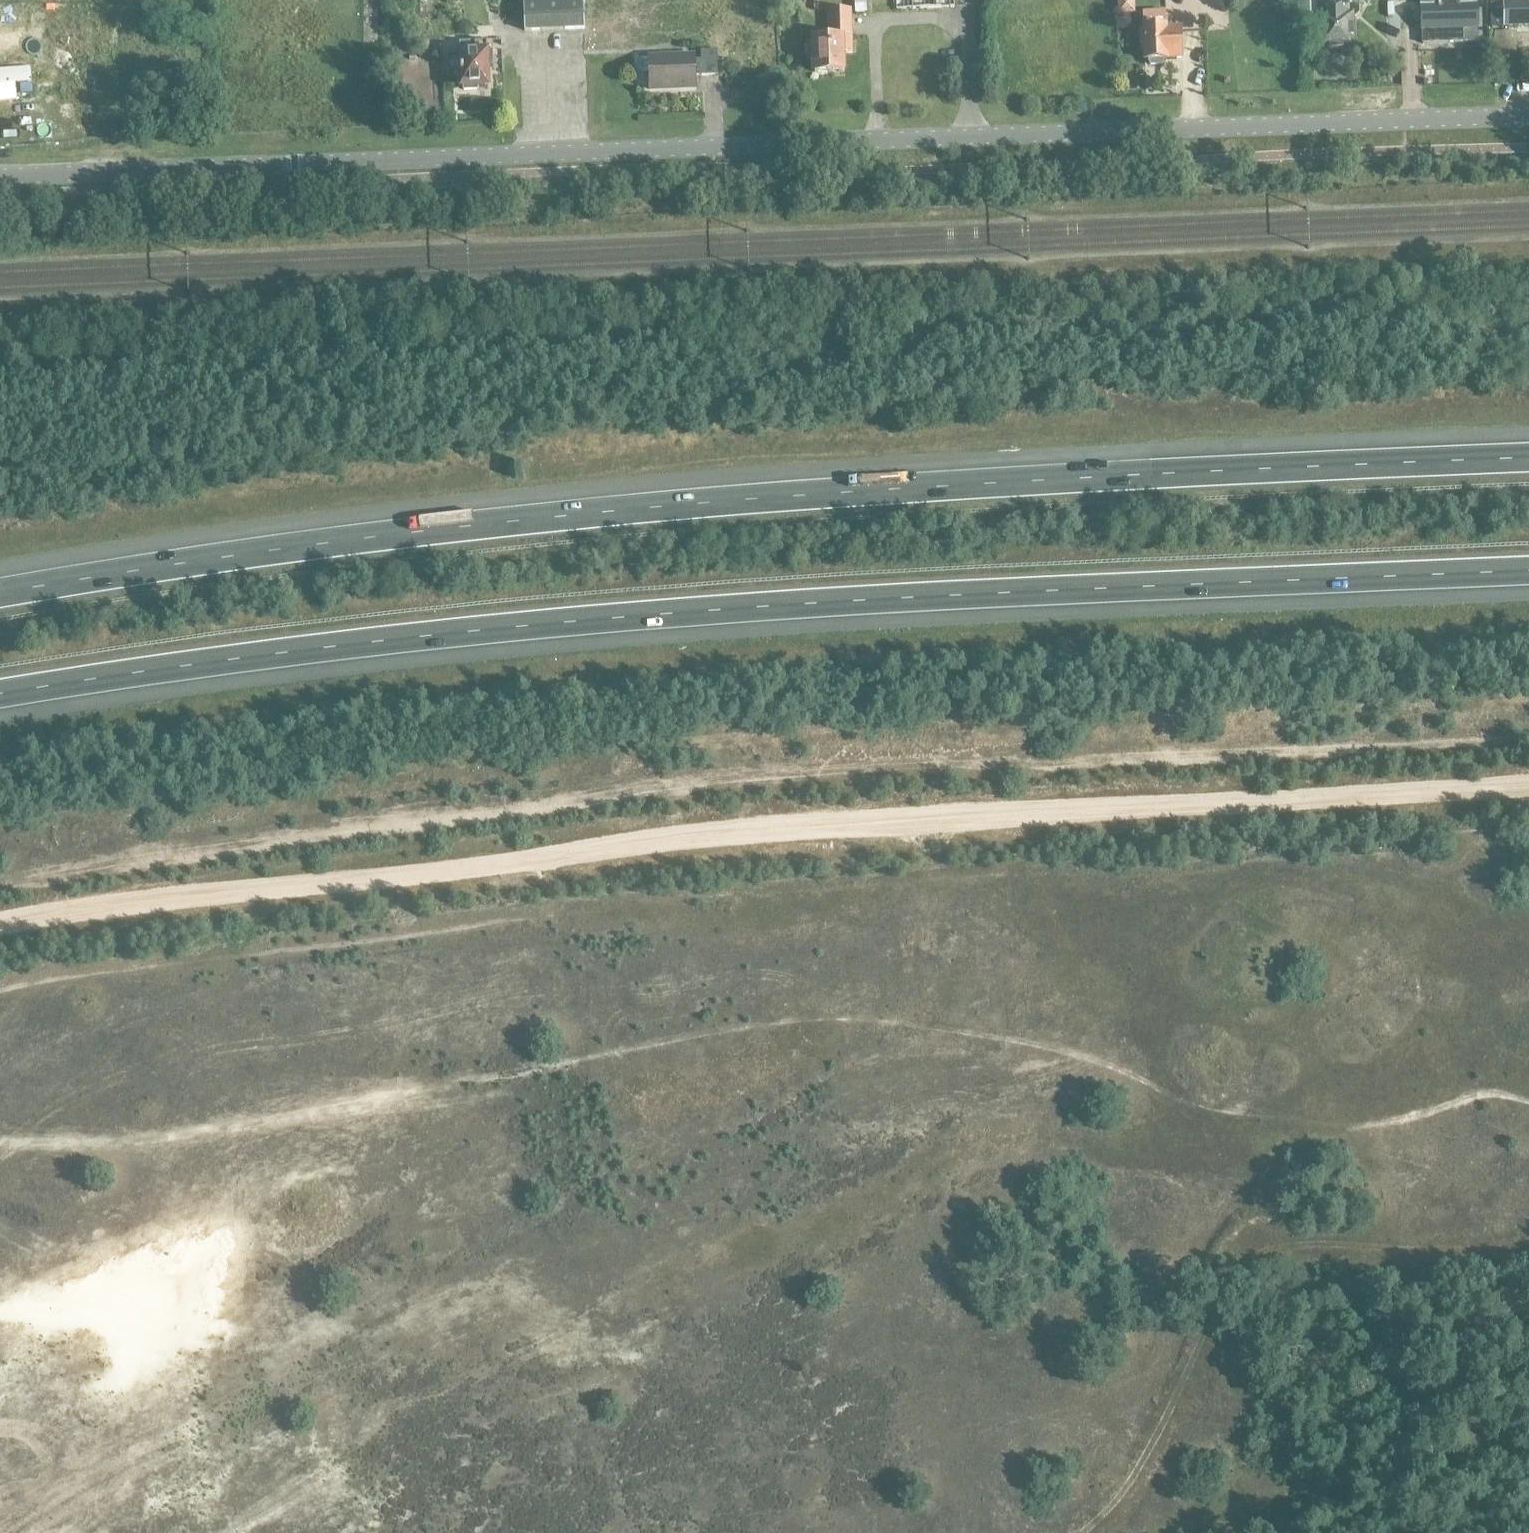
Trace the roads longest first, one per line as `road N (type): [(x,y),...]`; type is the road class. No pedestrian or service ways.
road 1 (track): [(17,1141),(194,1143),(771,1023),(935,1019),(1078,1049),(1215,1104),(1296,1117),(1496,1092),(1528,1096)]
road 2 (track): [(0,882),(315,829),(843,758),(1265,752),(1528,736)]
road 3 (motorway): [(1528,454),(687,501),(307,543),(0,590)]
road 4 (track): [(1528,785),(772,831),(0,923)]
road 5 (motorway): [(0,696),(306,651),(684,614),(1528,572)]
road 6 (unclassified): [(0,179),(1528,118)]

